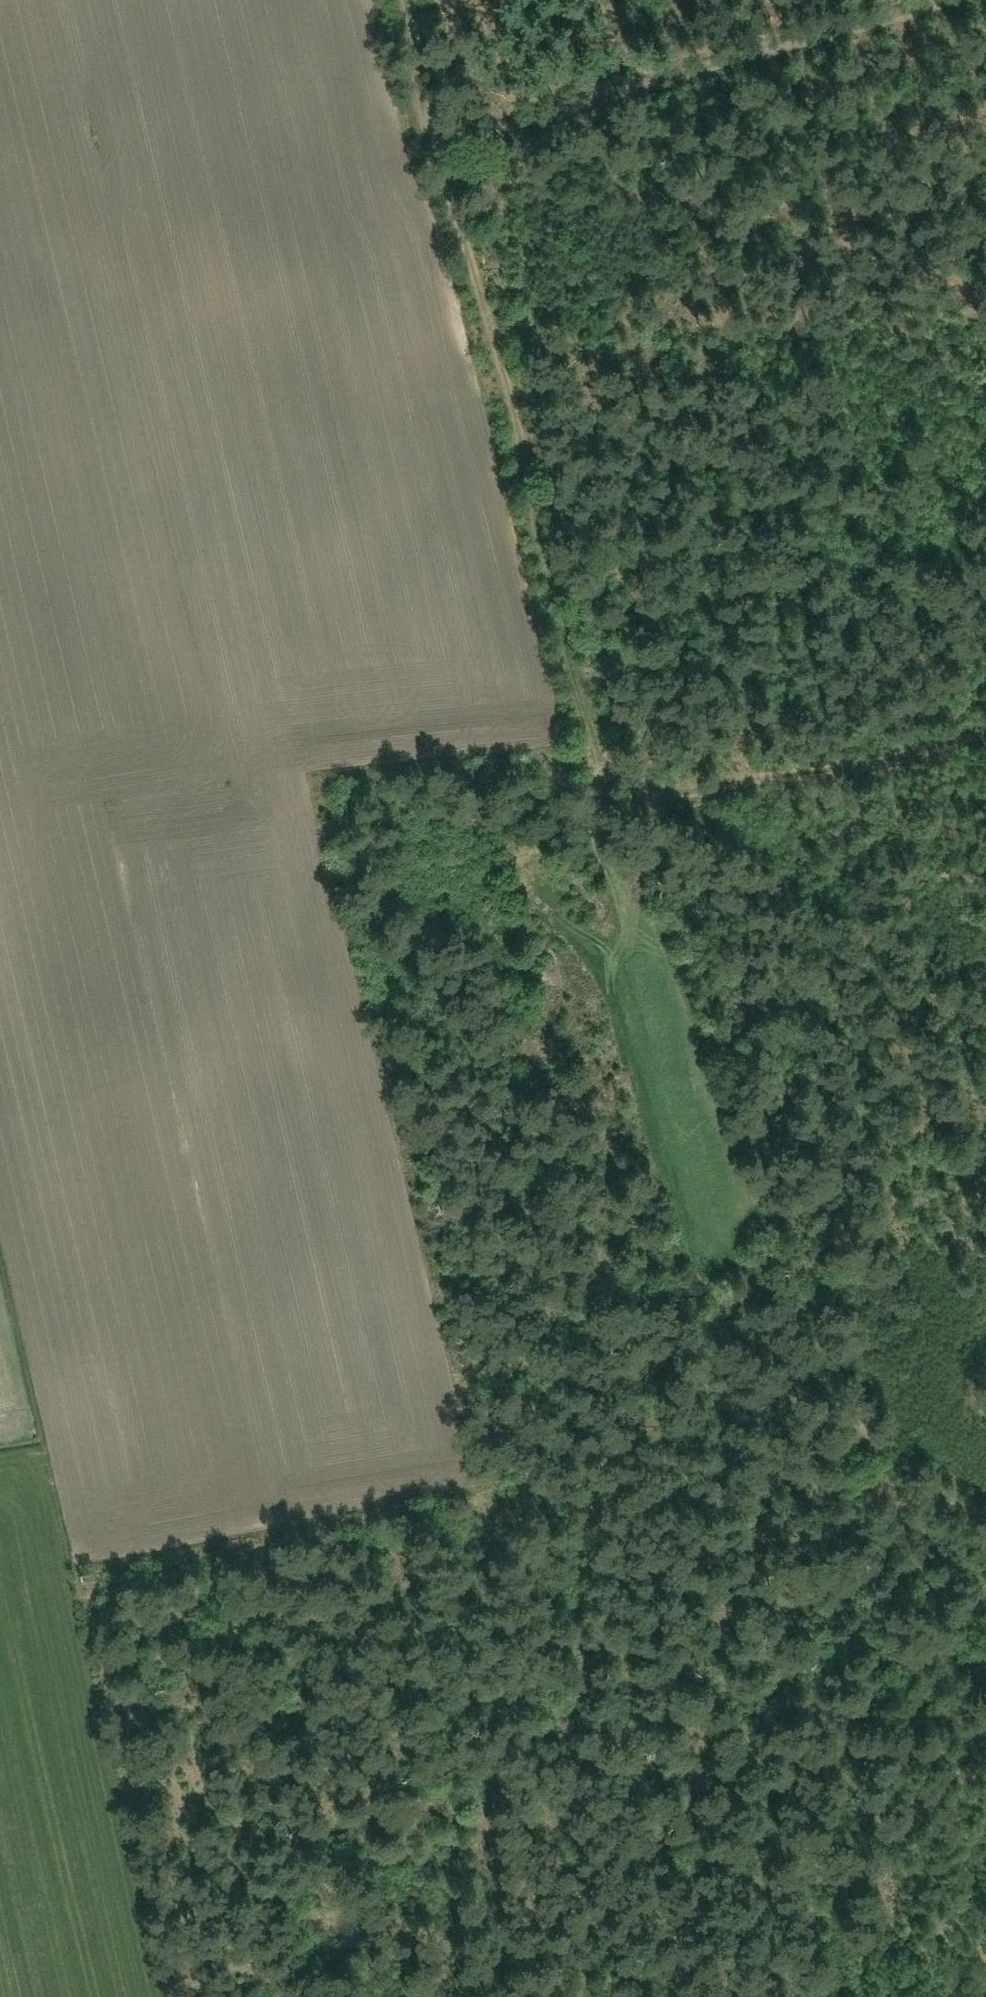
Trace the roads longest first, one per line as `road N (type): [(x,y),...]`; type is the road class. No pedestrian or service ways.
road 1 (track): [(985,728),(885,763),(691,793),(601,759),(407,0)]
road 2 (track): [(806,0),(431,92)]

